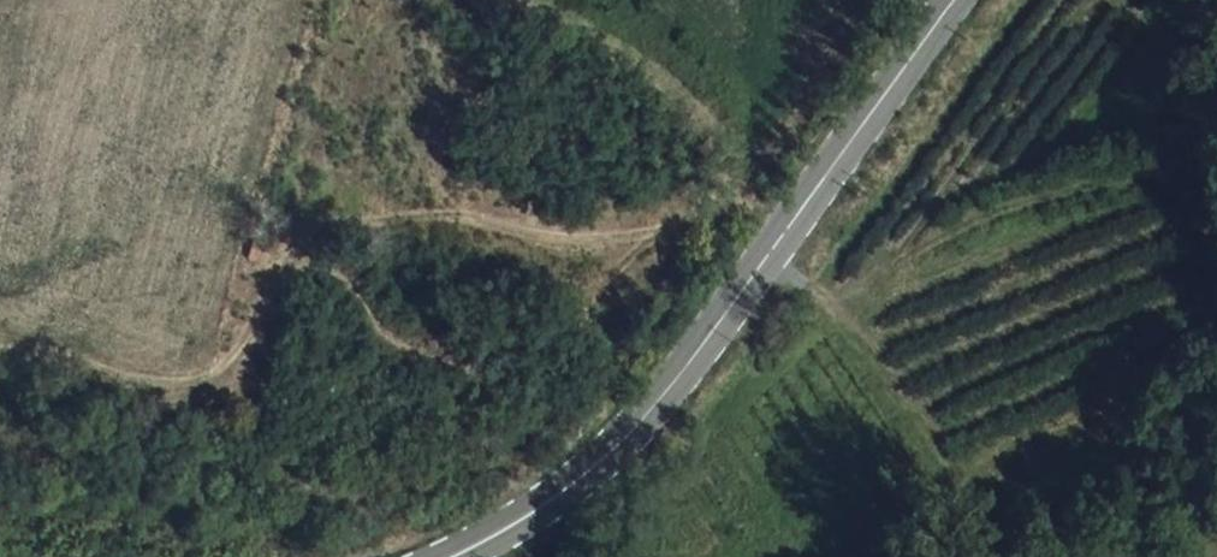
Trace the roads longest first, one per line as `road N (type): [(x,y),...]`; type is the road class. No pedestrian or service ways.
road 1 (track): [(784,234),(723,193),(673,224),(610,235),(551,238),(455,214),(377,218),(326,229),(225,363),(197,374),(140,375),(34,339),(0,339)]
road 2 (secondary): [(957,0),(688,367),(628,435),(568,490),(454,556)]

